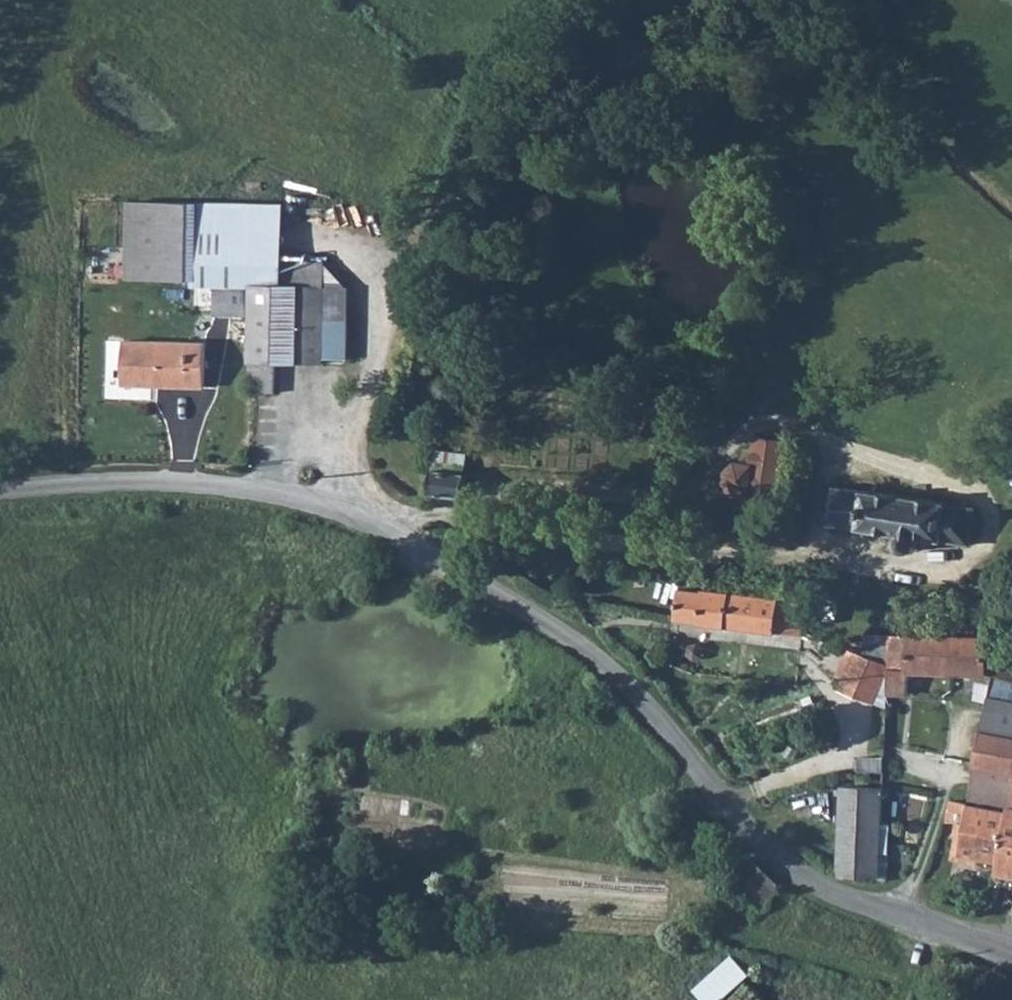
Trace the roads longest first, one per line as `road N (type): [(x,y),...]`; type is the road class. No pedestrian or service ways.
road 1 (unclassified): [(0,491),(143,481),(224,487),(379,526),(588,651),(647,709),(756,841),(807,881),(1011,960)]
road 2 (track): [(356,518),(422,513),(554,537),(927,573),(984,558),(994,525),(990,491),(981,480),(930,468),(845,460),(823,473),(818,539)]
road 3 (track): [(321,506),(486,107),(558,0)]

